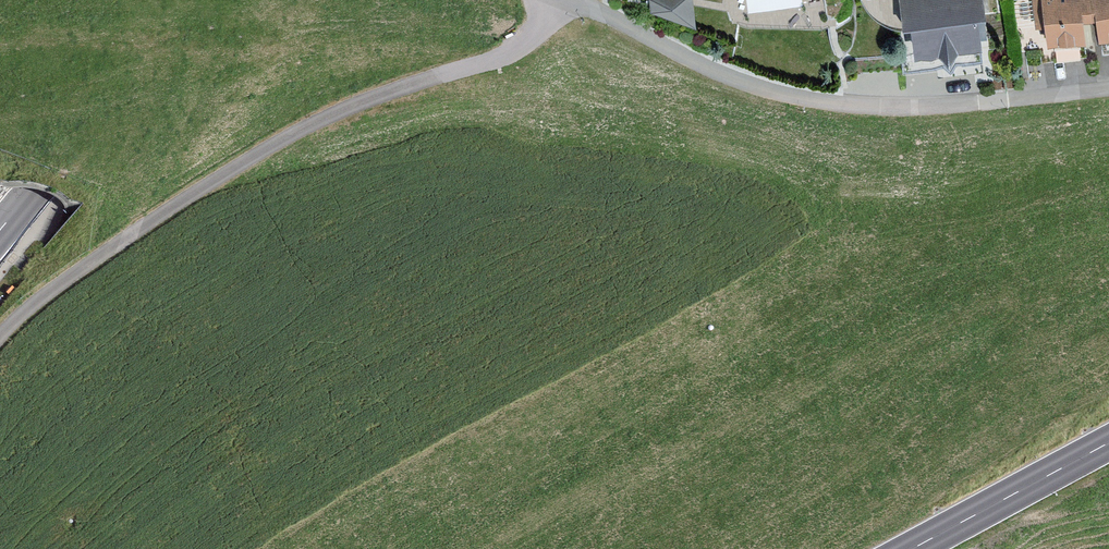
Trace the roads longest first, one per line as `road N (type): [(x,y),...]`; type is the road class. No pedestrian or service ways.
road 1 (residential): [(568,0),(725,75),(825,102),(917,108),(1108,88)]
road 2 (motorway): [(0,227),(184,0)]
road 3 (primary): [(1108,442),(911,548)]
road 4 (motorway): [(114,0),(0,146)]

